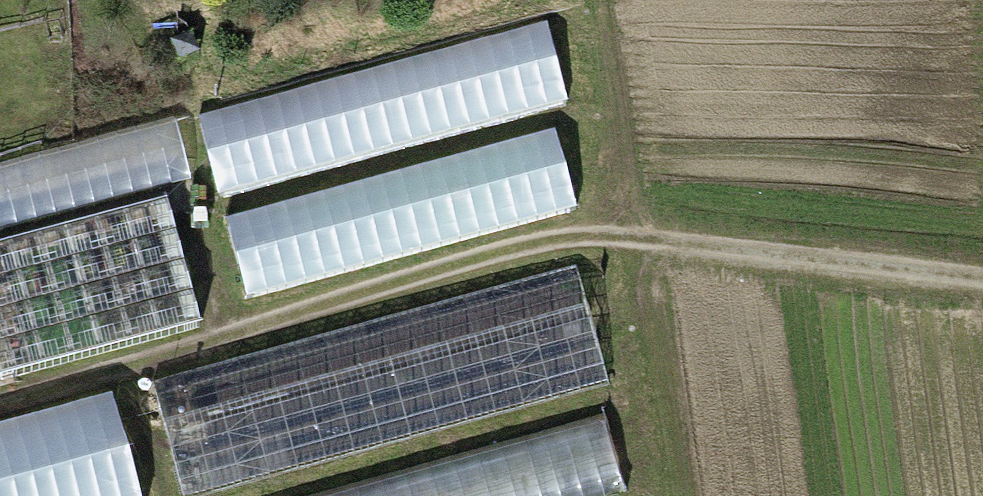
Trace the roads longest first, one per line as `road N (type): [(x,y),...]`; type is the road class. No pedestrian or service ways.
road 1 (track): [(982,284),(641,242),(531,241),(0,399)]
road 2 (track): [(673,495),(641,242),(583,0)]

